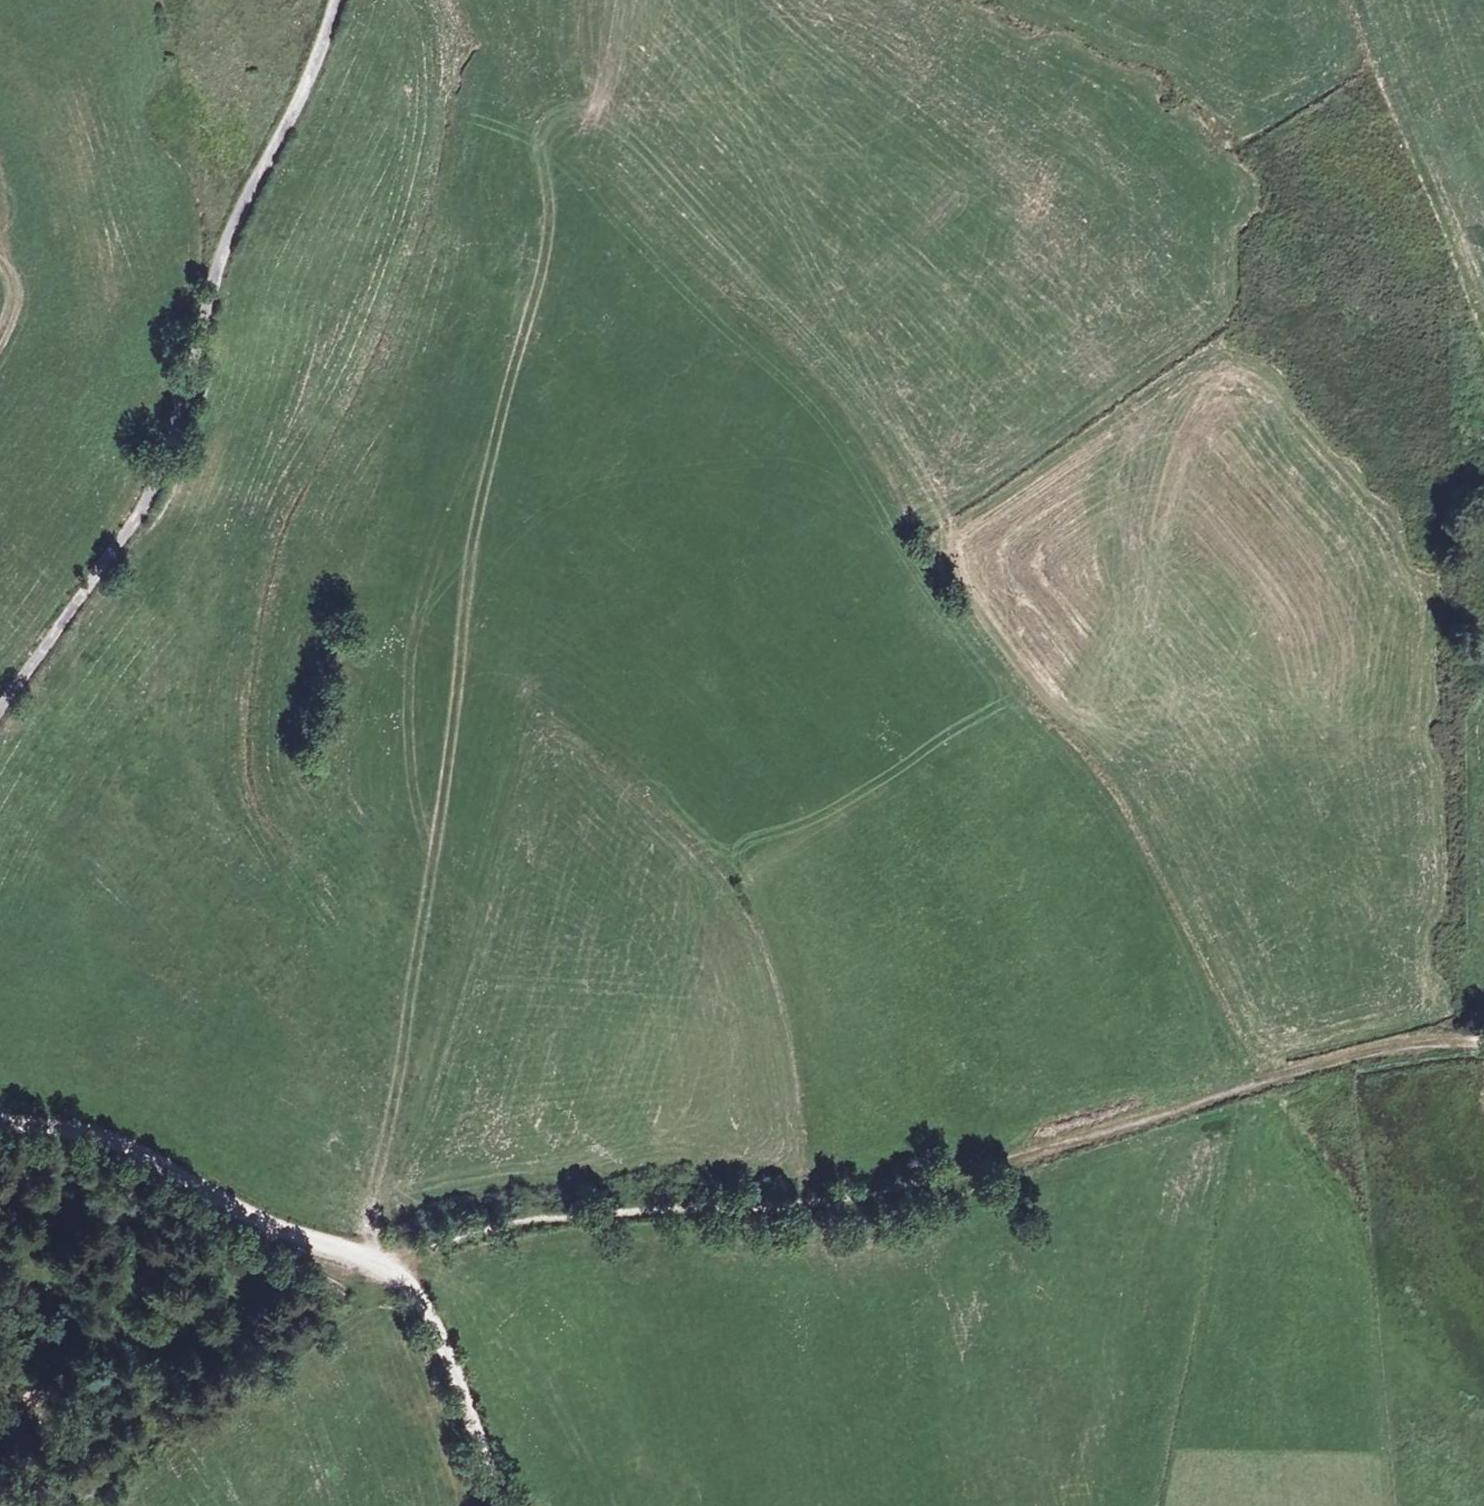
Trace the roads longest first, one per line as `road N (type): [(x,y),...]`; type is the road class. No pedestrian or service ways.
road 1 (track): [(337,0),(222,266),(175,438),(143,518),(0,718)]
road 2 (track): [(0,1119),(84,1134),(162,1163),(281,1235),(386,1263),(424,1302),(450,1348),(498,1505)]

